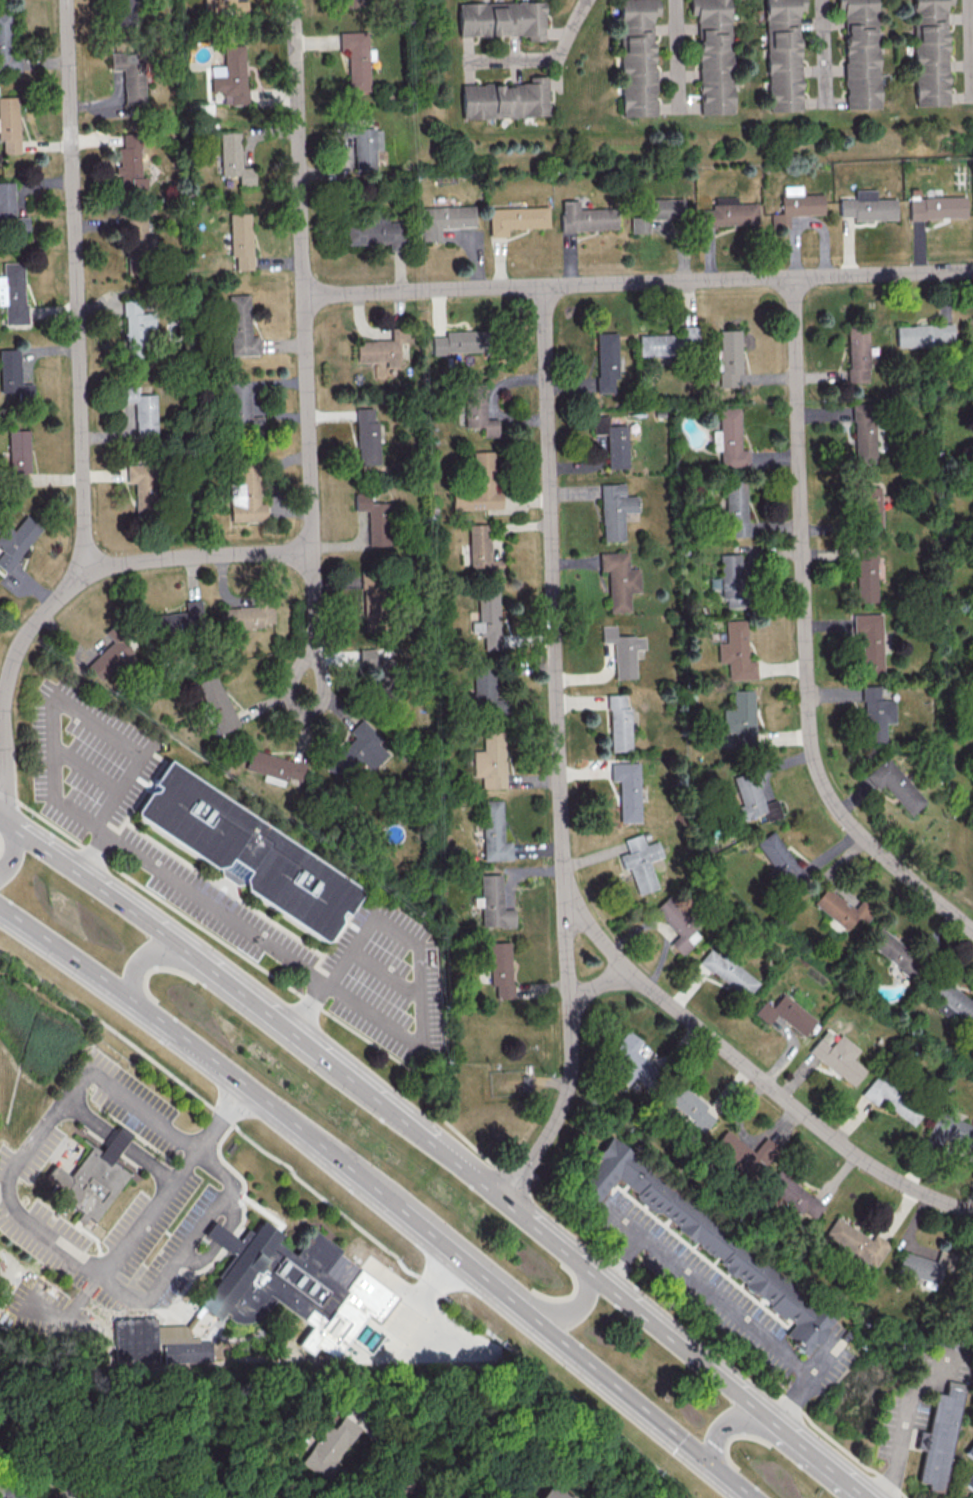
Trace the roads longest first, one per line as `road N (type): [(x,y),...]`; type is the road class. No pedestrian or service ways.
road 1 (residential): [(500,1200),(556,1120),(571,1073),(541,287)]
road 2 (residential): [(972,932),(856,834),(815,765),(792,278)]
road 3 (residential): [(972,273),(304,295)]
road 4 (residential): [(85,576),(64,0)]
road 5 (primary): [(774,1423),(334,1065)]
road 6 (residential): [(311,554),(292,0)]
road 7 (residential): [(972,1210),(907,1186),(846,1150),(626,970),(561,885)]
road 8 (primary): [(0,905),(395,1204)]
road 9 (primary): [(525,1307),(754,1497)]
road 10 (residential): [(0,790),(17,651),(85,576)]
road 11 (primary): [(189,953),(0,815)]
road 12 (residential): [(85,576),(134,562),(311,554)]
road 13 (primary): [(334,1065),(189,953)]
road 14 (primary): [(395,1204),(525,1307)]
road 15 (residential): [(303,694),(315,626),(311,554)]

